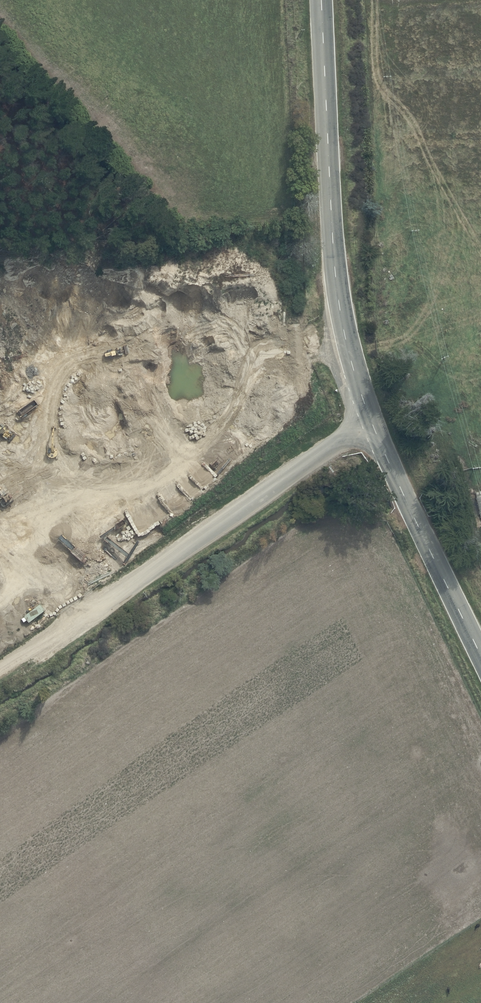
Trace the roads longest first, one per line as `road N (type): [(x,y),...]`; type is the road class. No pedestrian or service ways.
road 1 (unclassified): [(370,419),(0,670)]
road 2 (secondary): [(370,419),(336,285),(322,0)]
road 3 (secondary): [(480,659),(370,419)]

